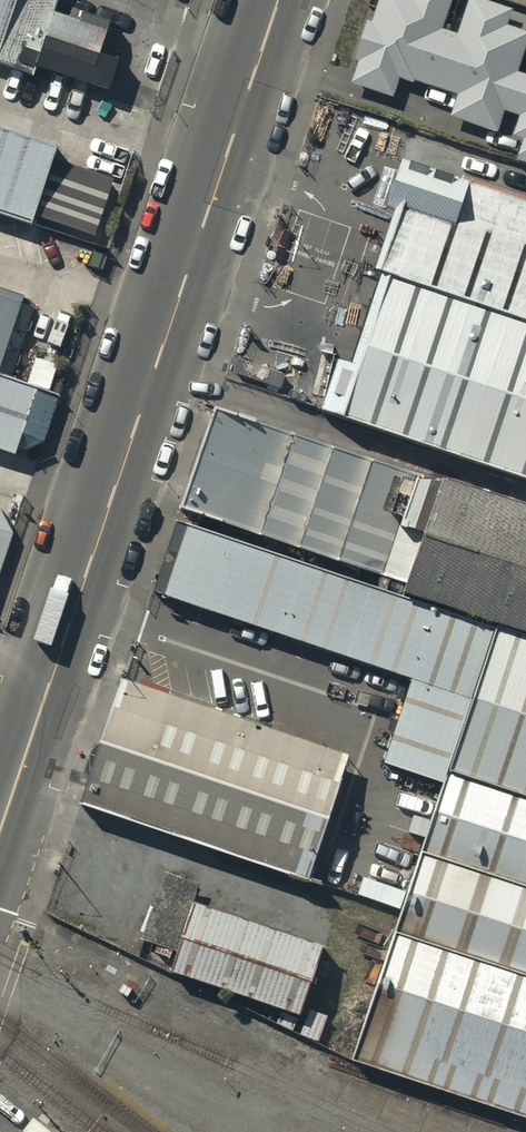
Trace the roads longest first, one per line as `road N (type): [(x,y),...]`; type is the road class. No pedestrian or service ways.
road 1 (tertiary): [(279,0),(0,827)]

